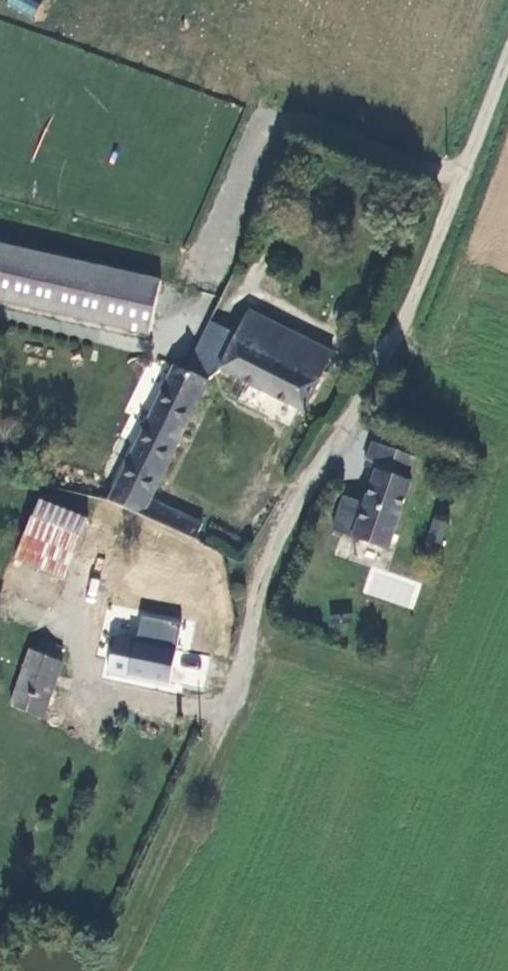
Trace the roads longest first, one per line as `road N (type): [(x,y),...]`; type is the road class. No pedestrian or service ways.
road 1 (unclassified): [(507,36),(393,339),(277,545),(254,600),(230,703)]
road 2 (track): [(230,703),(114,970)]

